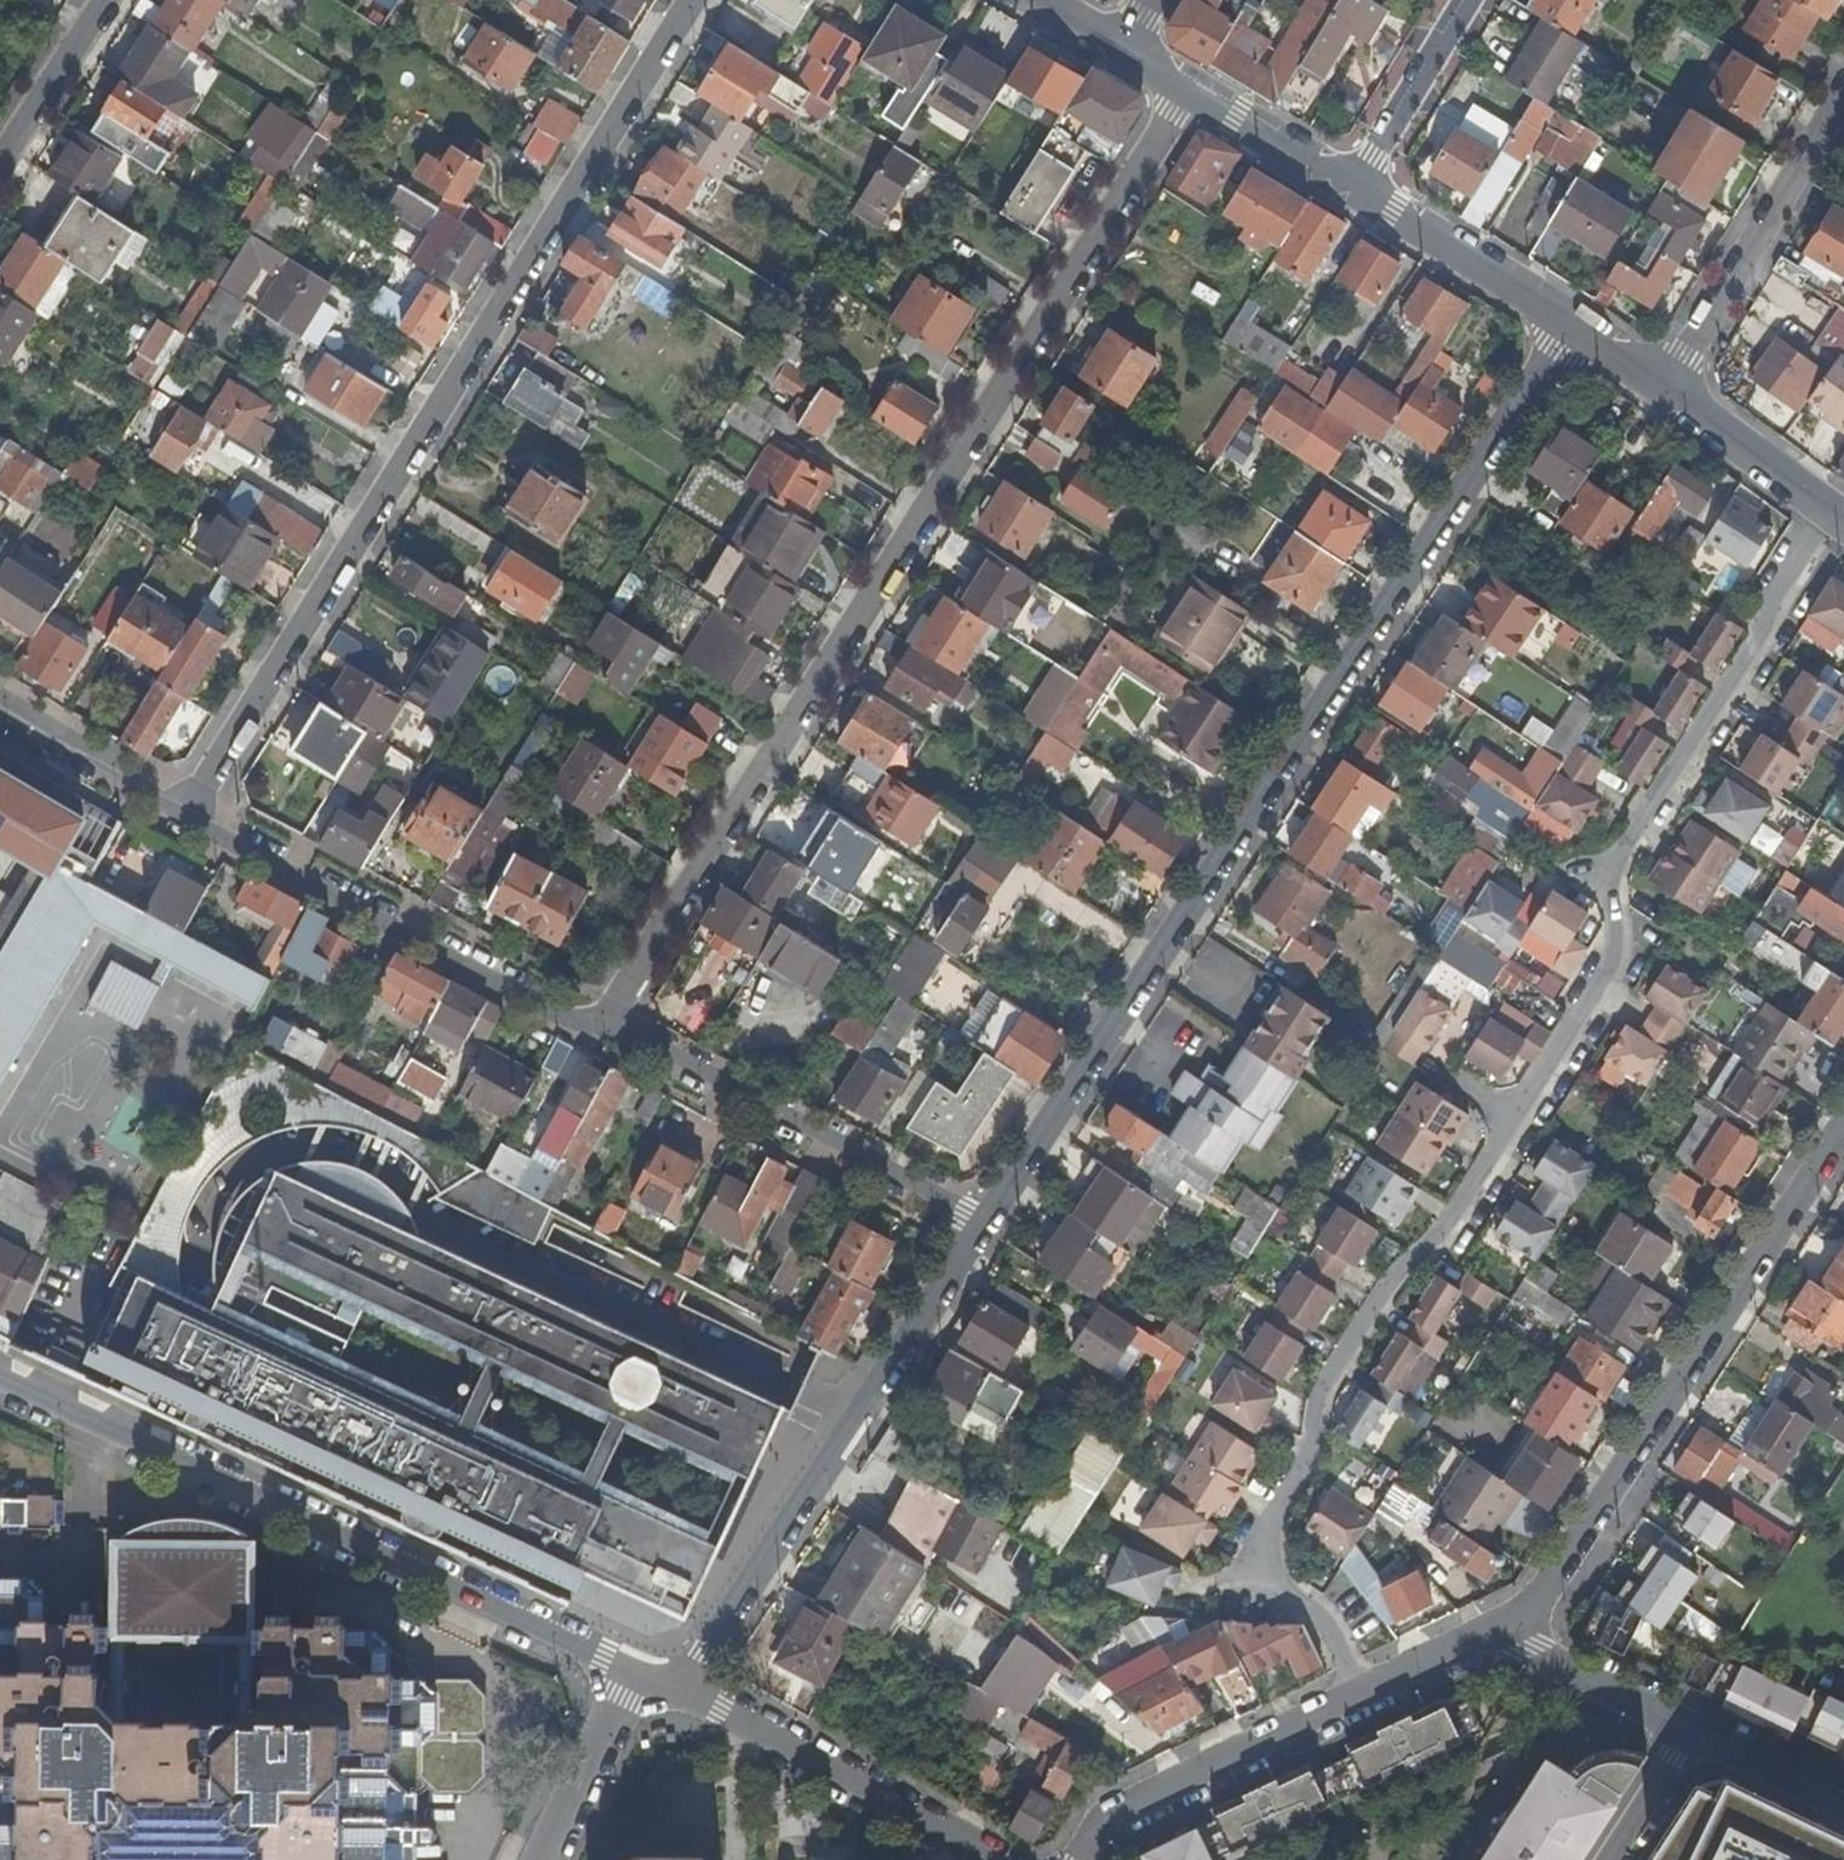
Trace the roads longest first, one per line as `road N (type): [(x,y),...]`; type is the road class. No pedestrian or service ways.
road 1 (residential): [(1181,91),(608,1024)]
road 2 (residential): [(1567,322),(987,1224)]
road 3 (residential): [(688,0),(198,813)]
road 4 (residential): [(0,1359),(640,1673)]
road 5 (residential): [(1513,1622),(1557,1580),(1843,1132)]
road 6 (residential): [(987,1224),(684,1694)]
road 7 (residential): [(1077,1859),(1103,1821),(1513,1622)]
road 8 (residential): [(198,813),(608,1024)]
road 9 (residential): [(608,1024),(987,1224)]
road 10 (residential): [(1663,390),(1843,91)]
road 11 (residential): [(684,1694),(973,1859)]
road 12 (tertiary): [(1348,186),(1567,322)]
road 13 (residential): [(0,695),(198,813)]
road 14 (tertiary): [(1663,390),(1843,526)]
road 15 (residential): [(1348,186),(1462,0)]
road 16 (residential): [(1513,1622),(1530,1650),(1691,1731)]
road 17 (residential): [(640,1673),(552,1859)]
road 18 (residential): [(0,173),(108,0)]
road 19 (tertiary): [(1181,91),(1348,186)]
road 20 (residential): [(1691,1731),(1843,1805)]
road 21 (residential): [(1691,1731),(1609,1859)]

